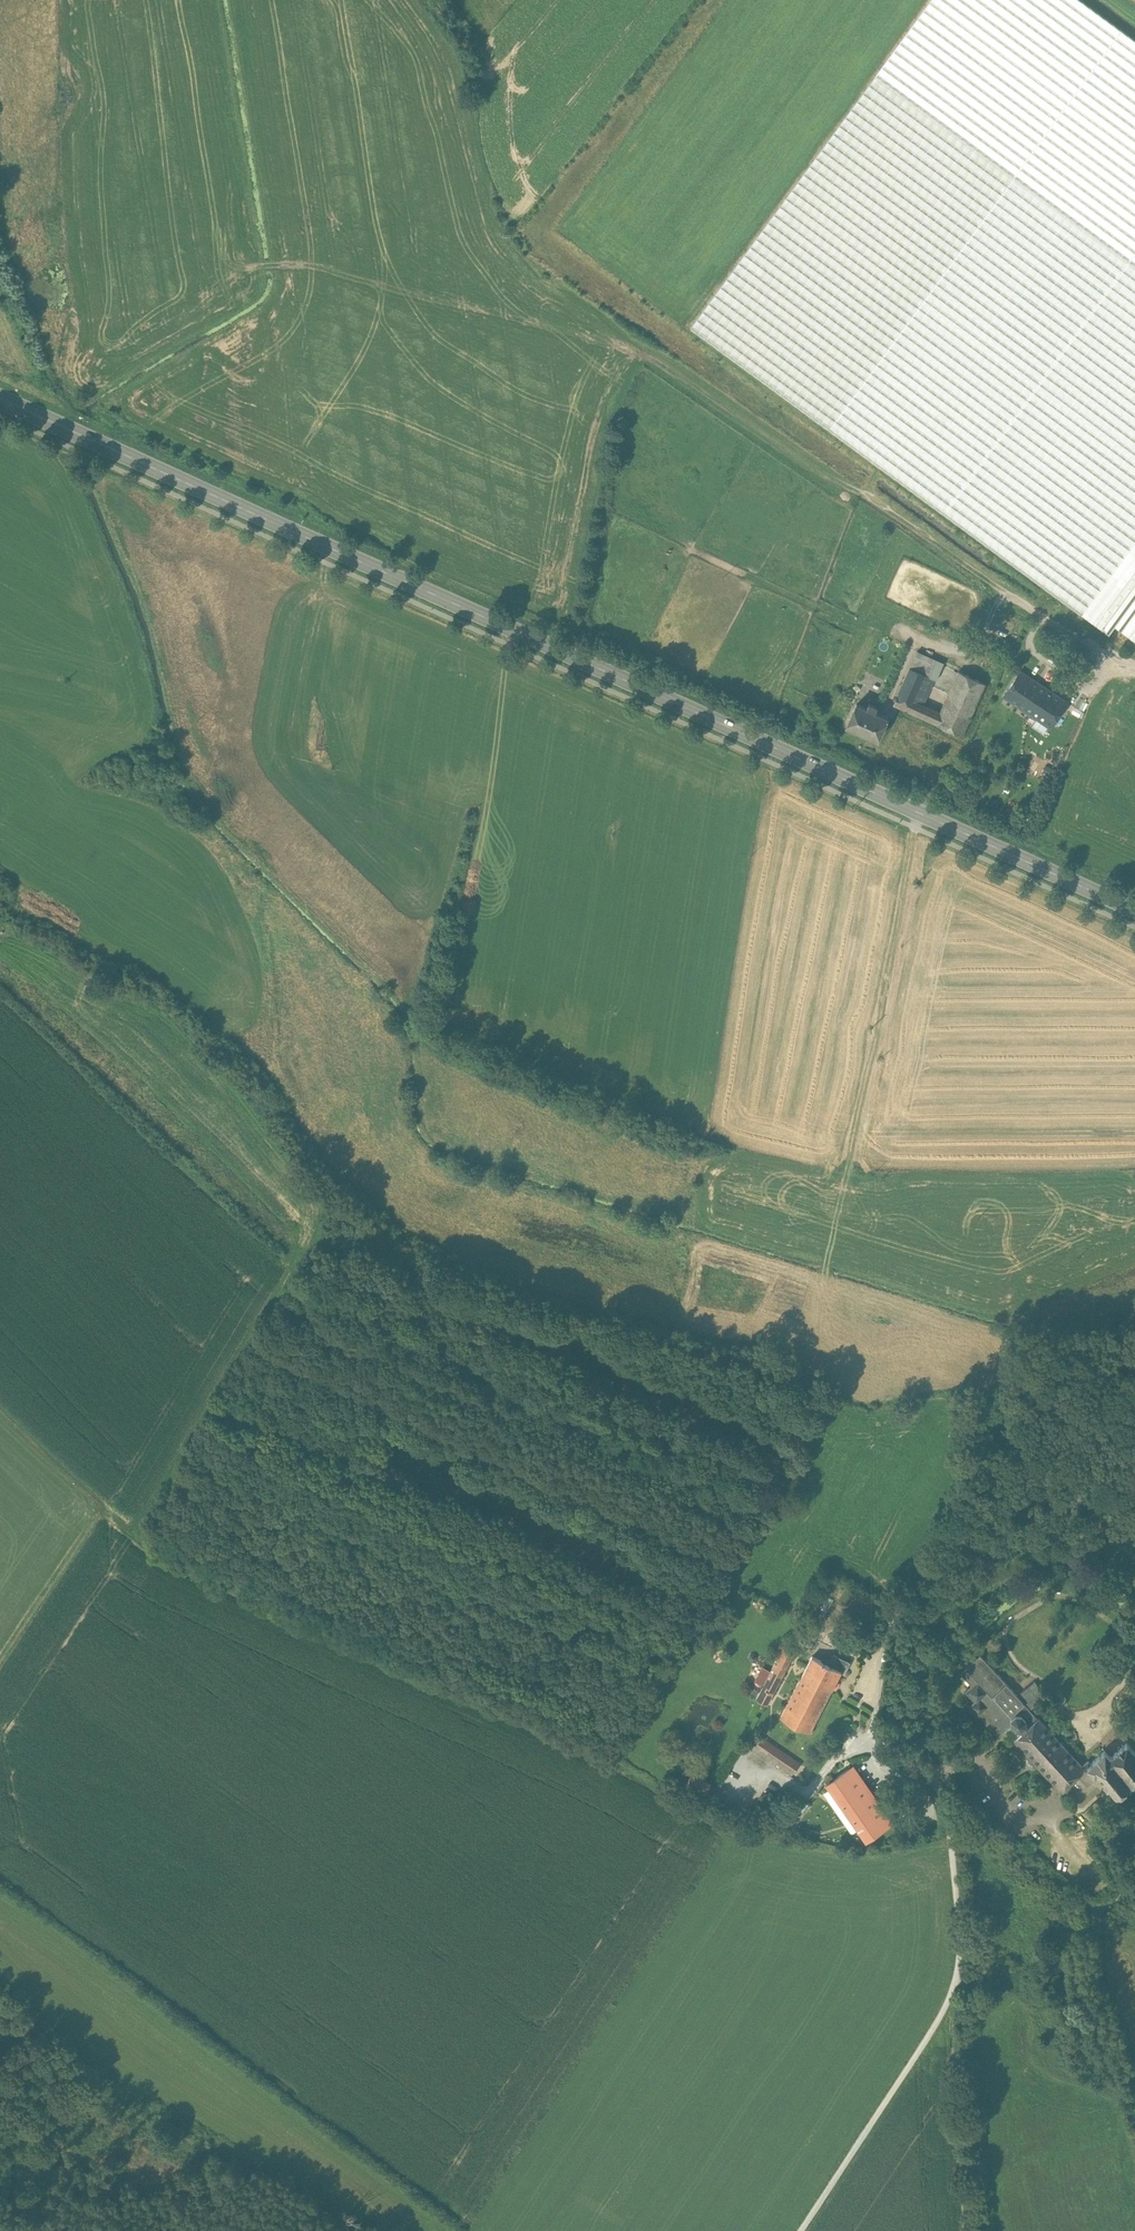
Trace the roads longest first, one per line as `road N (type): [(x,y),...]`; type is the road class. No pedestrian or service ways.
road 1 (primary): [(0,395),(1134,909)]
road 2 (track): [(800,2230),(953,1995),(963,1943),(935,1783)]
road 3 (unclassified): [(935,1783),(889,1753),(877,1729),(882,1670),(911,1585),(973,1526),(1076,1496)]
road 4 (track): [(1134,666),(1011,597),(996,603),(977,644),(933,645)]

